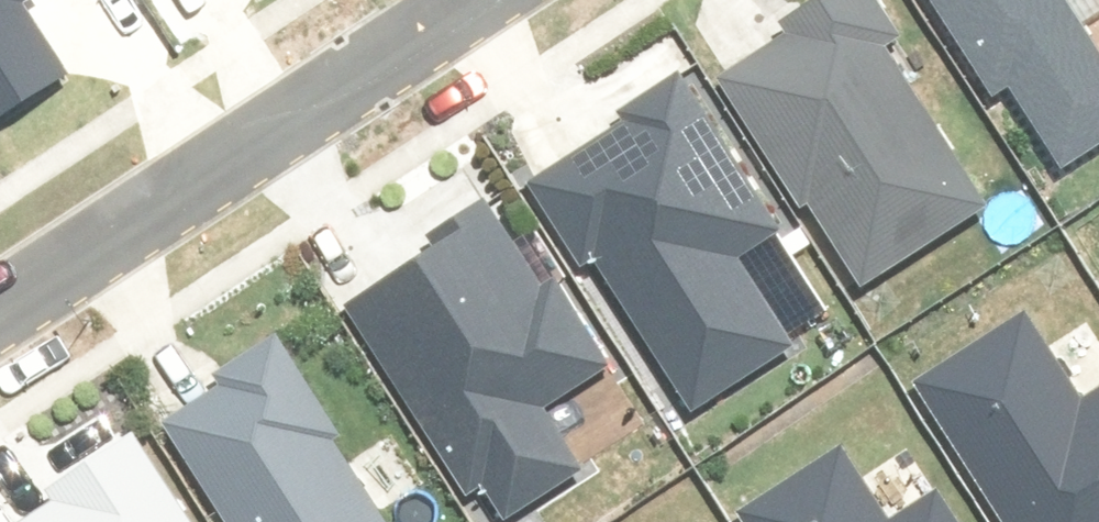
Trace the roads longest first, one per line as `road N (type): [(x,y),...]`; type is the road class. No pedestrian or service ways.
road 1 (residential): [(0,310),(474,0)]

